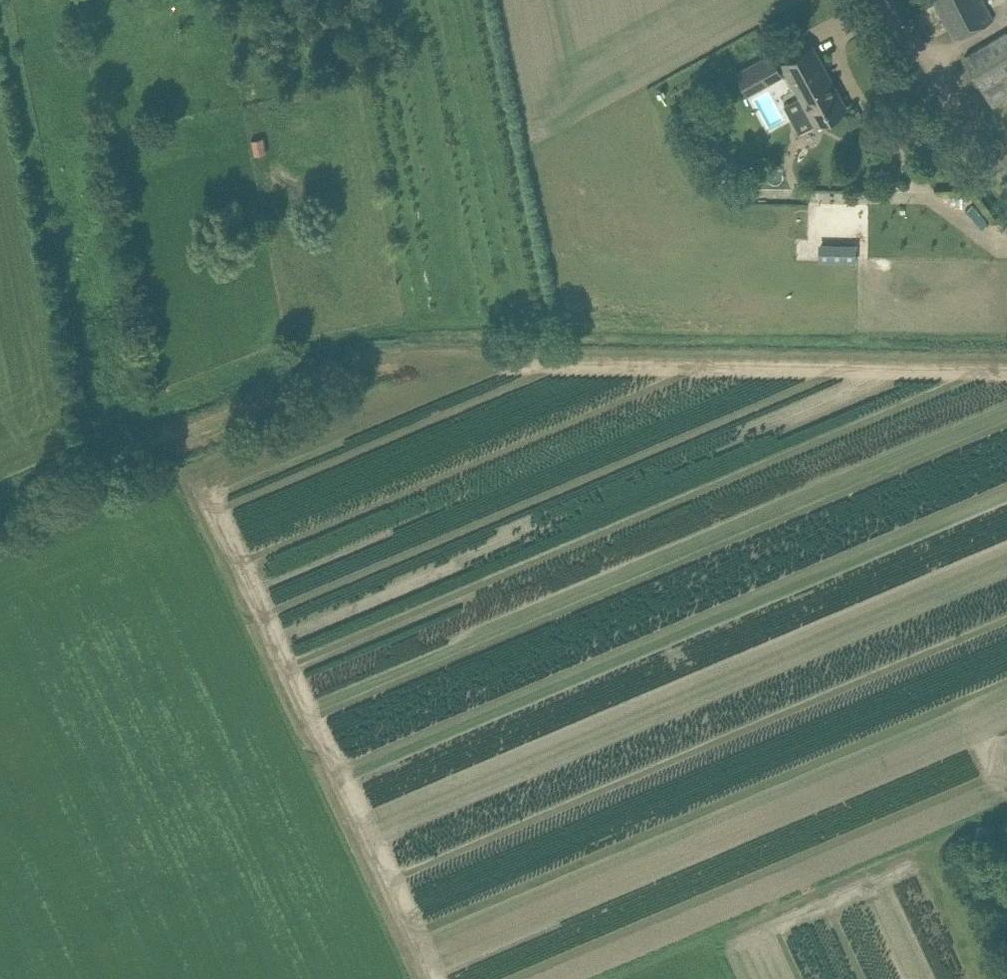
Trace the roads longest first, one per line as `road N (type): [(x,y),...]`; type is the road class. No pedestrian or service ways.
road 1 (unclassified): [(1006,192),(892,0)]

